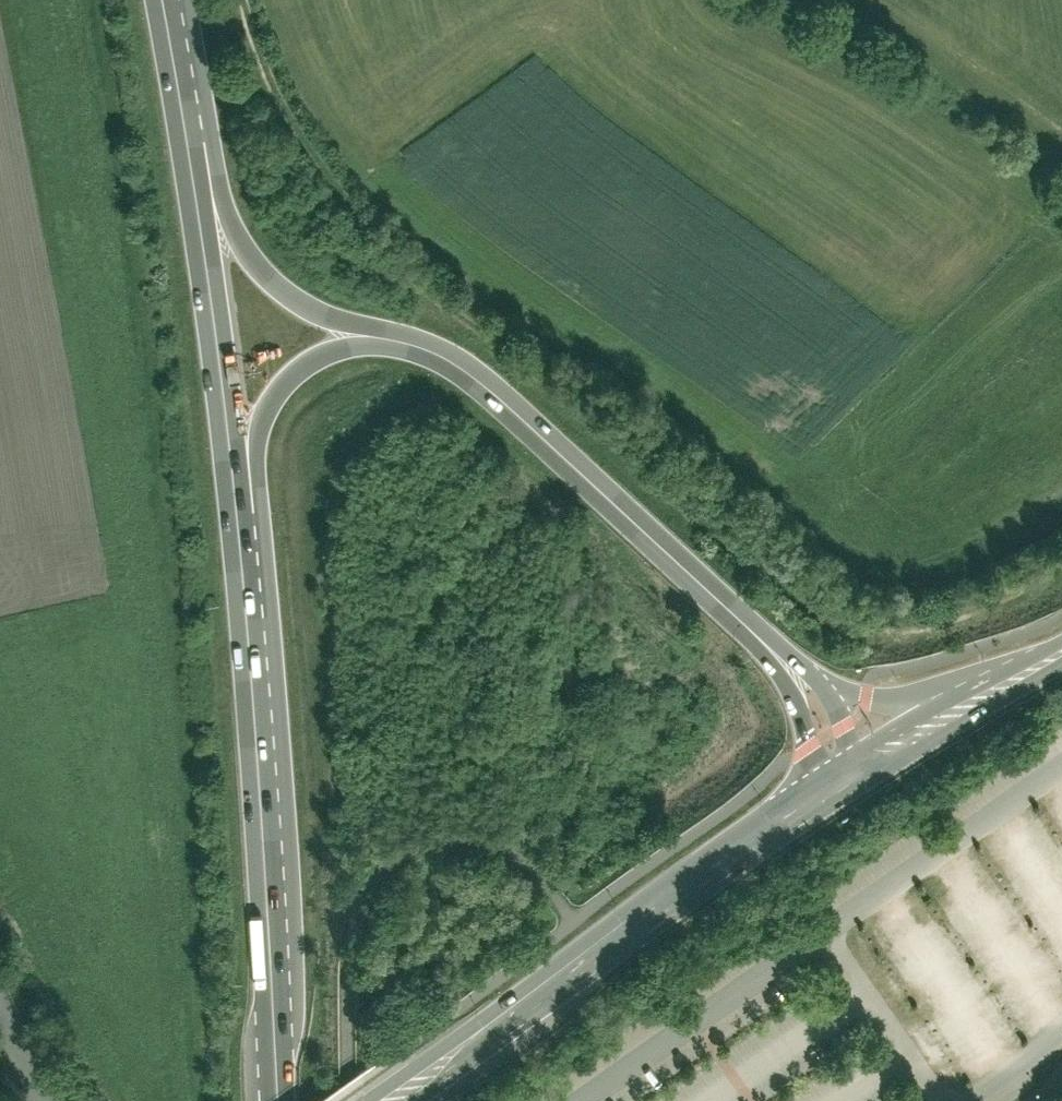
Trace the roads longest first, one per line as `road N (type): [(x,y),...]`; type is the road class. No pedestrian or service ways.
road 1 (primary): [(263,849),(206,249),(173,50)]
road 2 (track): [(1061,574),(941,621),(899,628),(842,615),(418,288)]
road 3 (primary): [(263,849),(273,671),(261,429),(294,376),(321,356),(358,346),(431,353)]
road 4 (primary): [(431,353),(500,397),(794,662),(862,757)]
road 5 (tertiary): [(385,1100),(862,757)]
road 6 (primary): [(431,353),(299,304),(257,267),(234,238),(173,50)]
road 7 (primary): [(276,1100),(263,849)]
road 8 (tertiary): [(862,757),(1061,648)]

